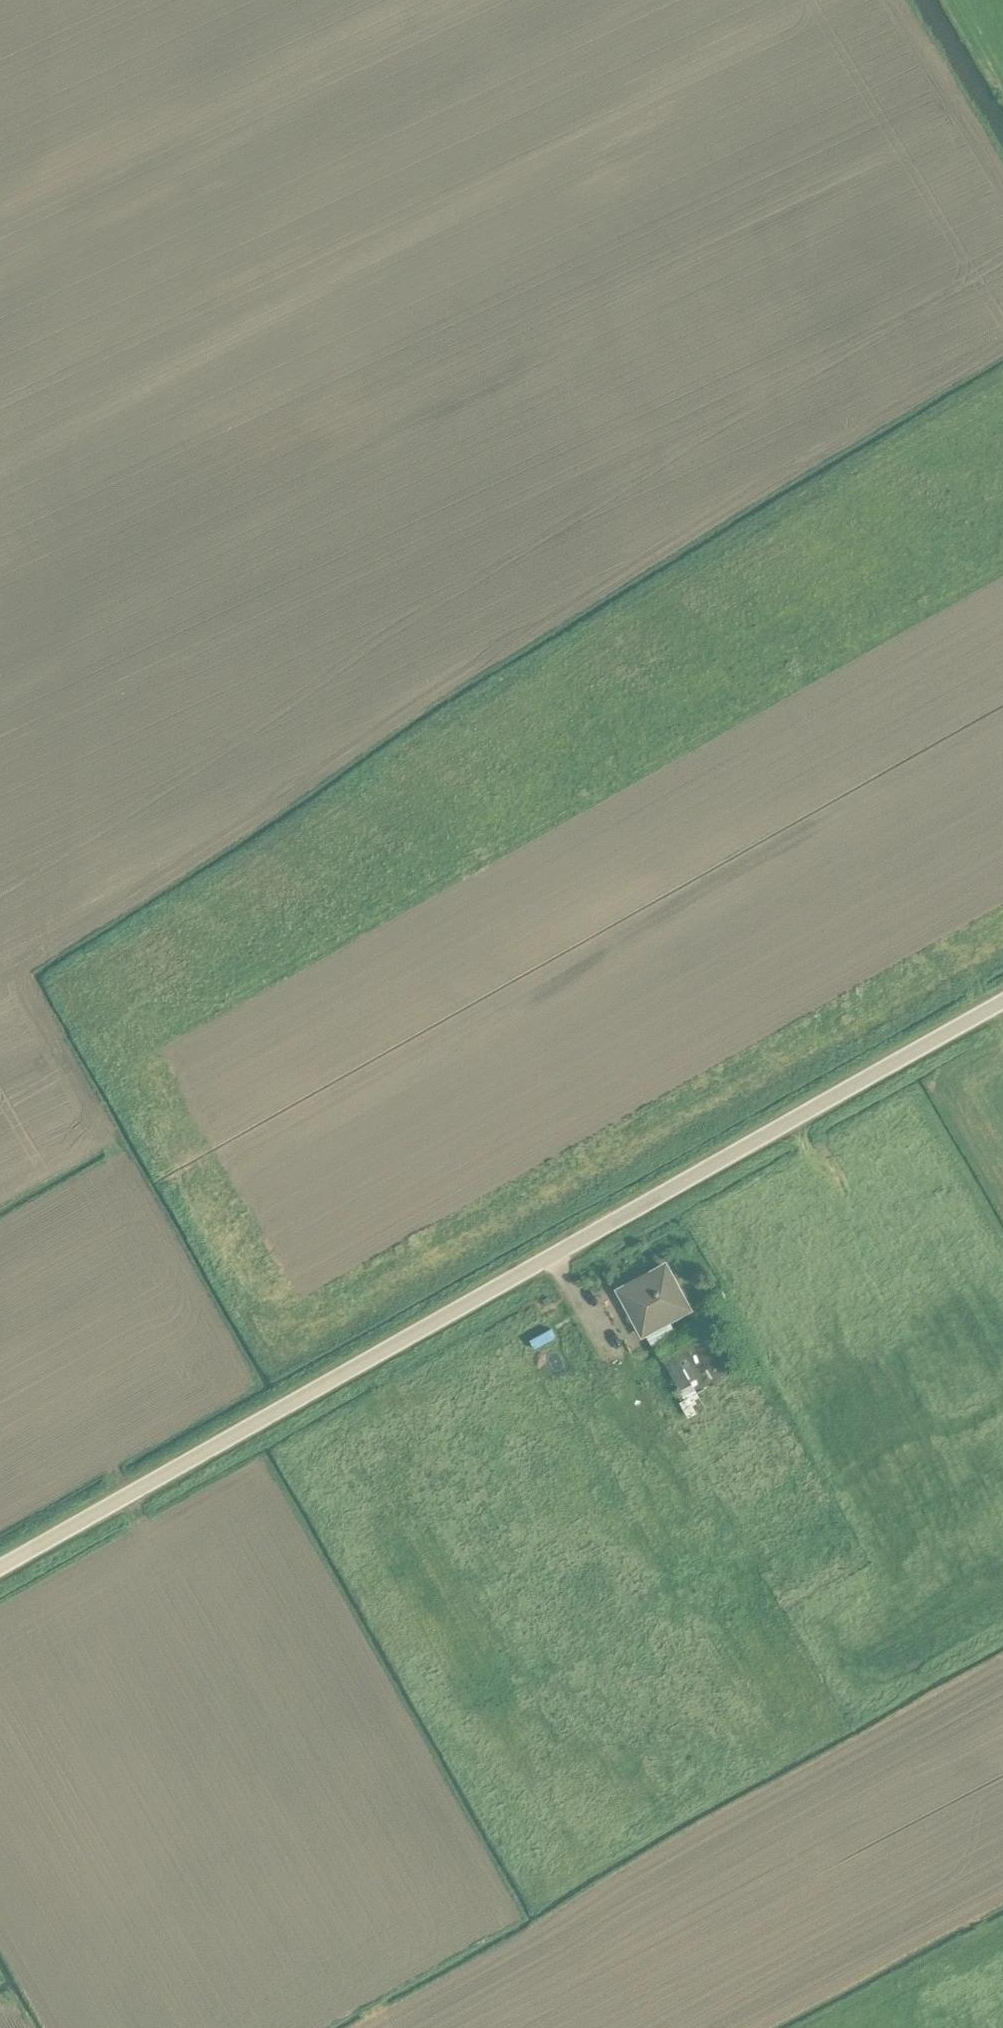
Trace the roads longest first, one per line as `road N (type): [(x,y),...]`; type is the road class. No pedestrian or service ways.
road 1 (unclassified): [(0,1569),(1002,1002)]

